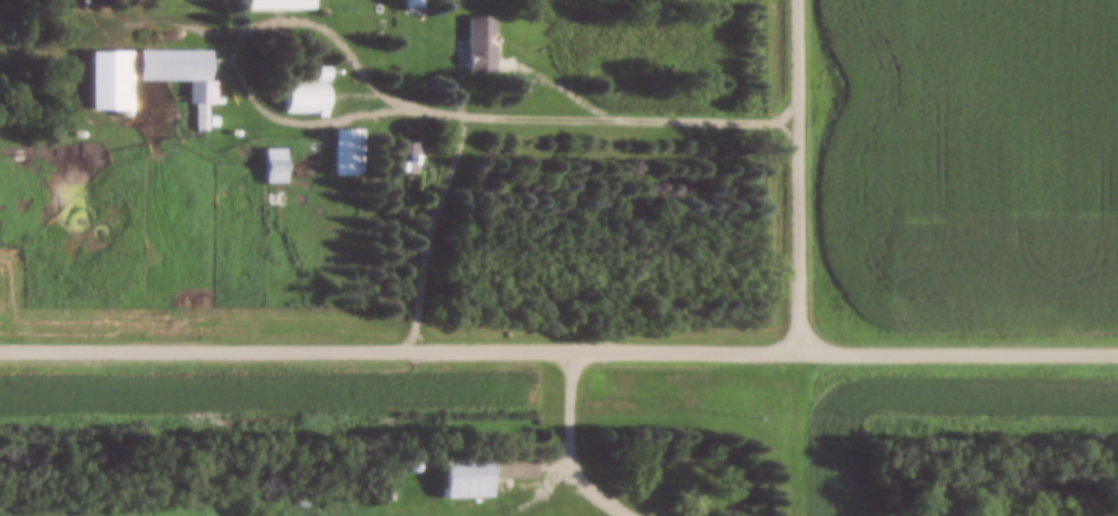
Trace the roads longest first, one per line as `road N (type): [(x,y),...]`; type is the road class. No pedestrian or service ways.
road 1 (residential): [(0,355),(1117,359)]
road 2 (residential): [(801,358),(797,0)]

